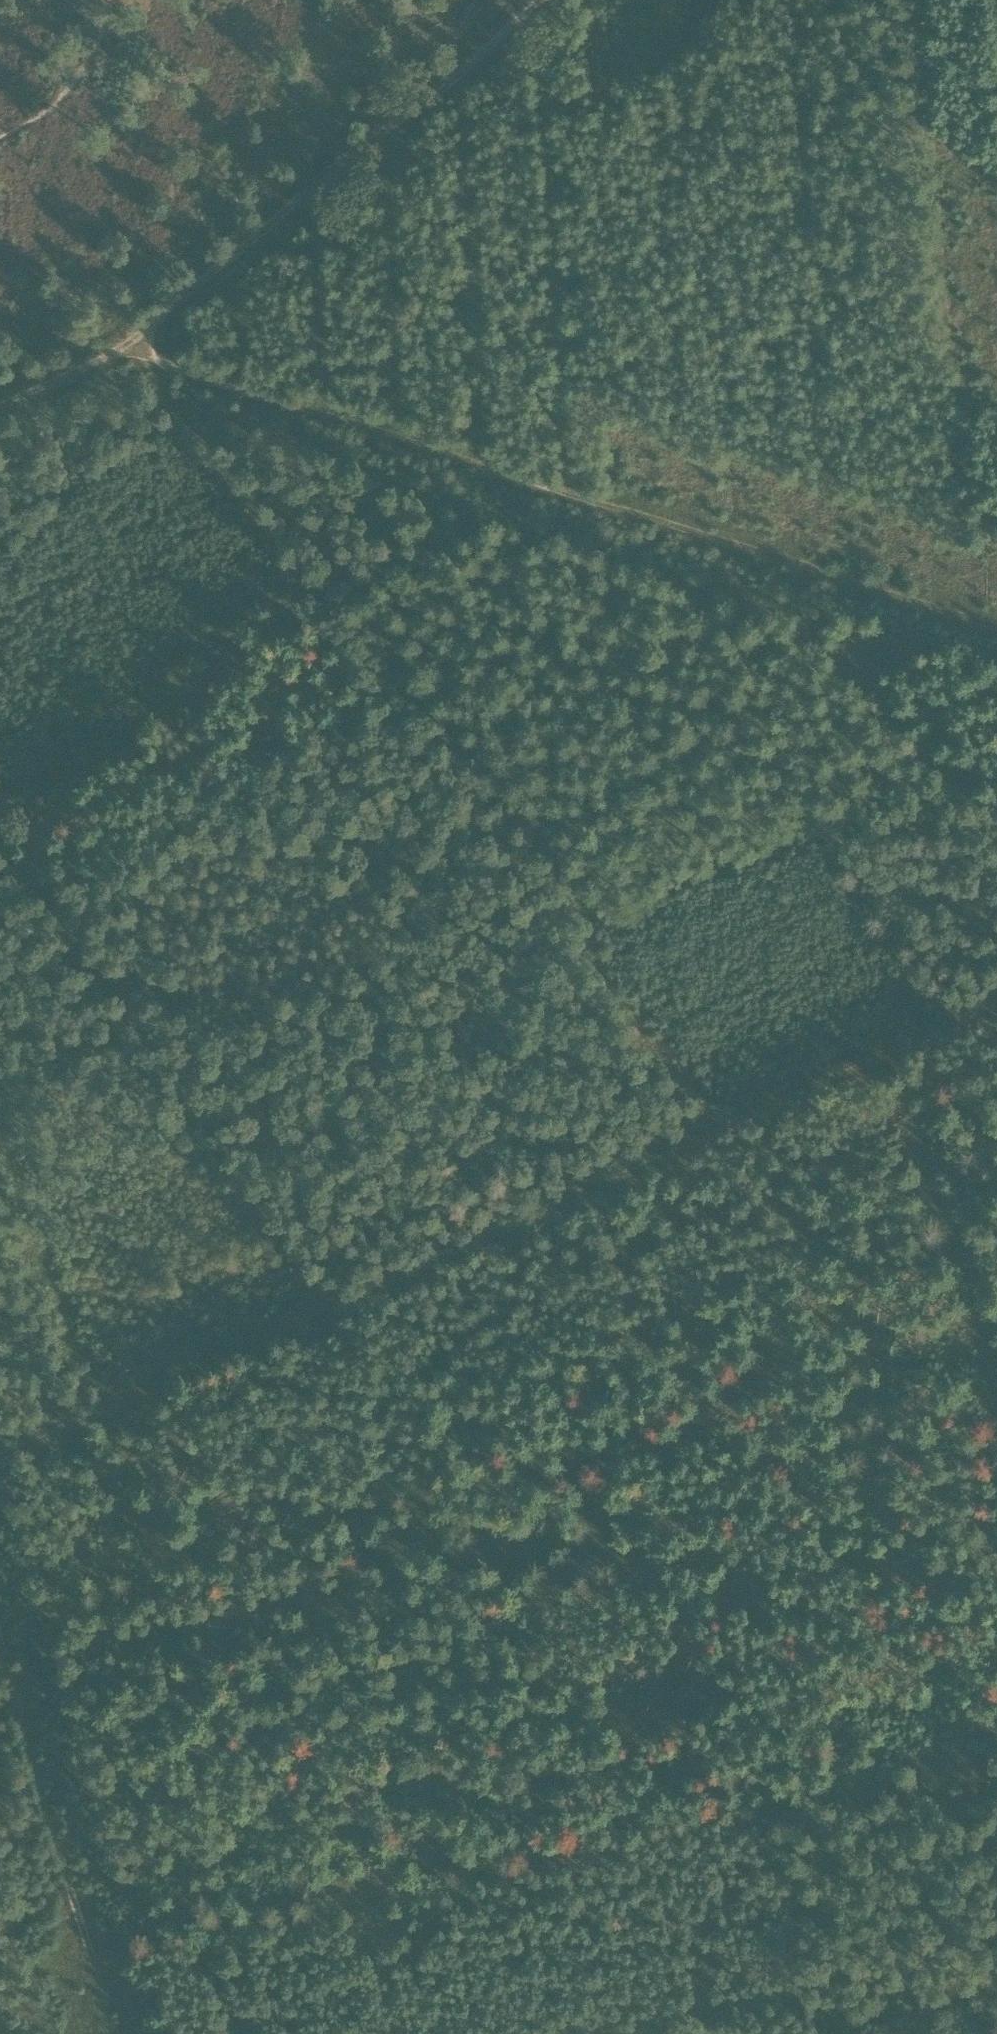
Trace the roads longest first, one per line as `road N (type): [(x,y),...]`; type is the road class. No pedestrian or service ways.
road 1 (track): [(130,347),(996,627)]
road 2 (track): [(0,1450),(712,1122)]
road 3 (track): [(549,0),(130,347),(0,407)]
road 4 (track): [(0,1649),(110,2033)]
road 5 (track): [(712,1122),(996,997)]

